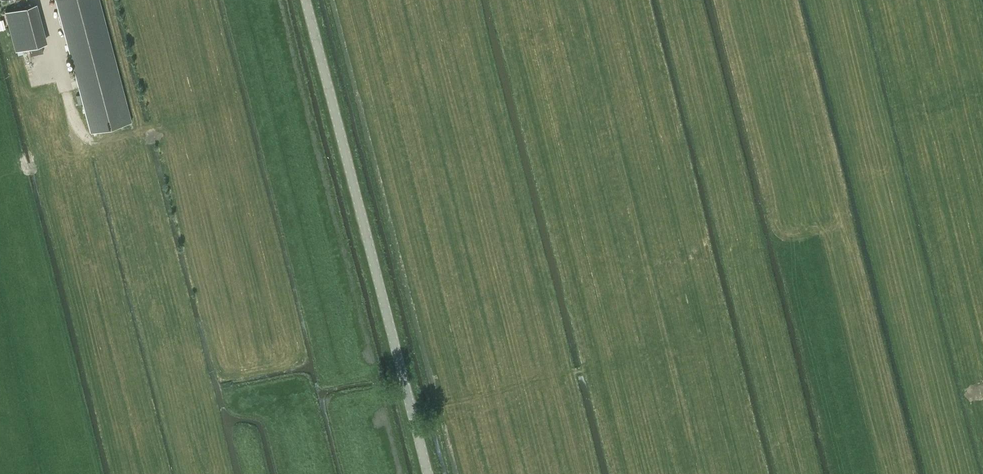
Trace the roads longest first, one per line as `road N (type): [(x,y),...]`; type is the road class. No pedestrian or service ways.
road 1 (unclassified): [(427,473),(305,0)]

